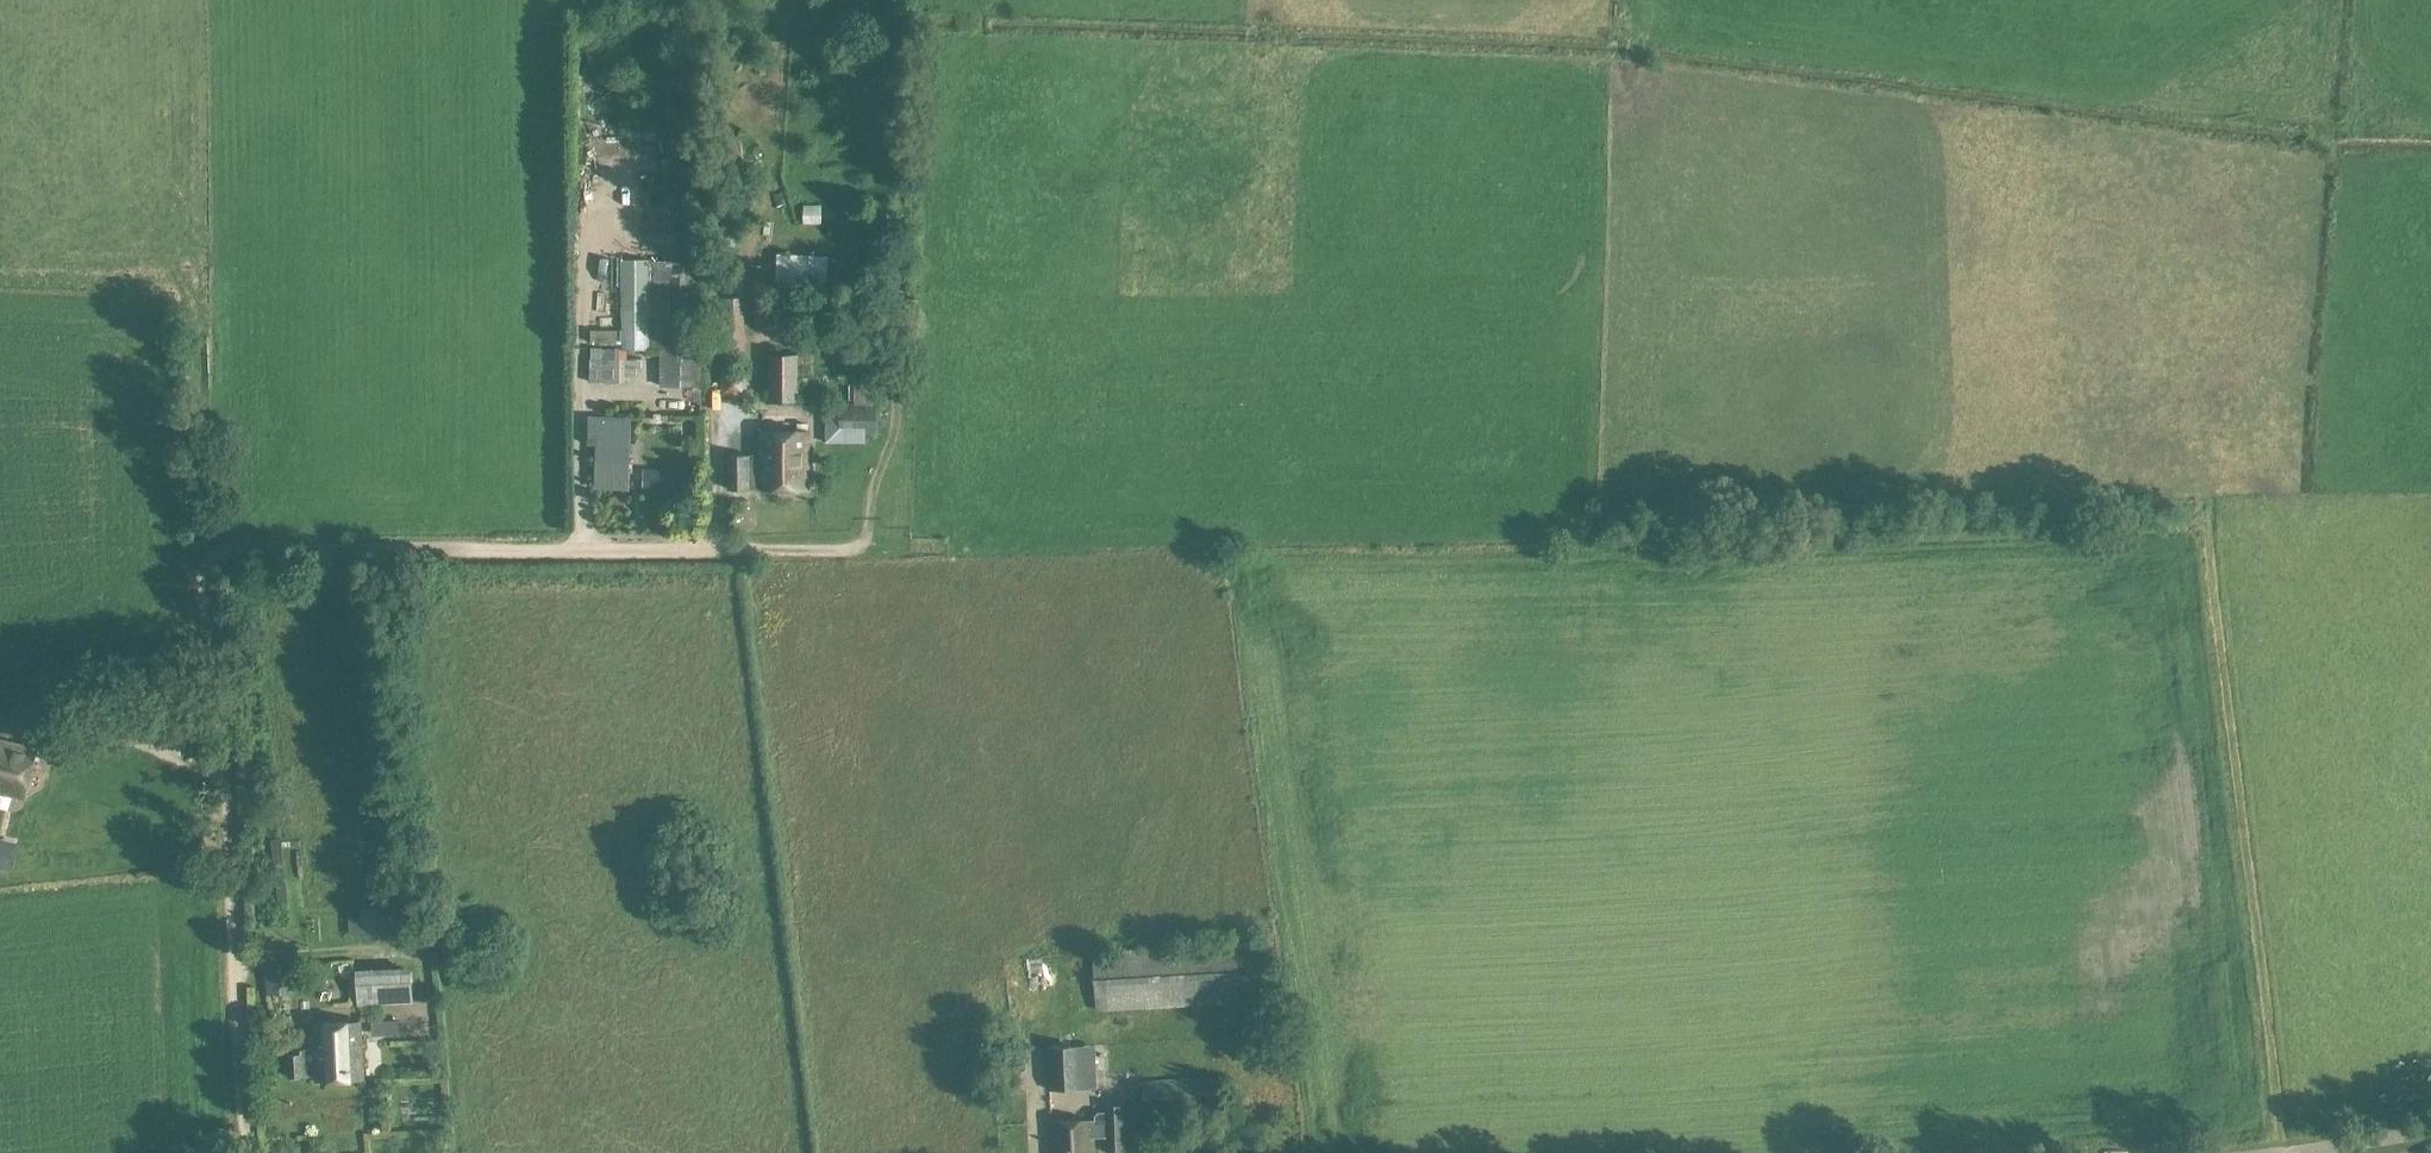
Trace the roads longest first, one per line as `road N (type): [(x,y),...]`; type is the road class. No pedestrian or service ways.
road 1 (track): [(1271,538),(213,562),(248,1152)]
road 2 (track): [(2205,489),(2283,1152)]
road 3 (track): [(201,248),(213,562)]

